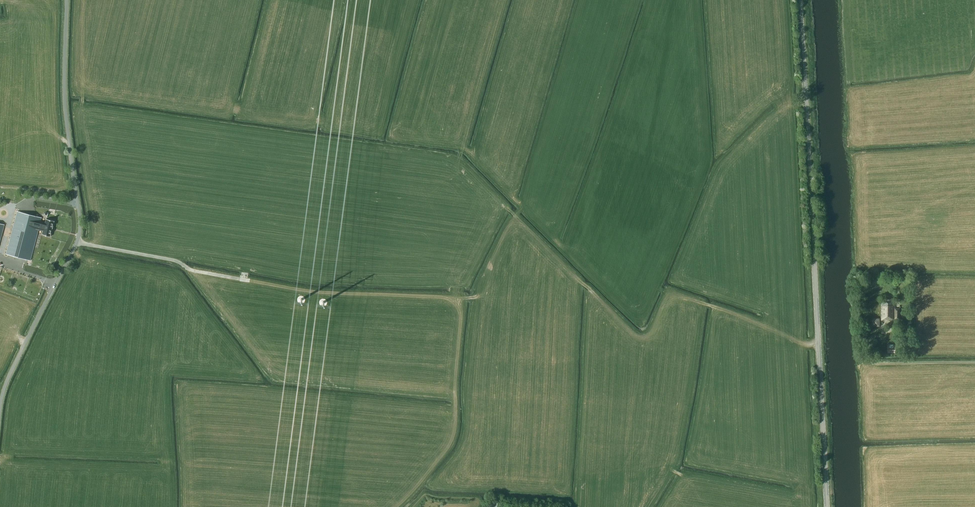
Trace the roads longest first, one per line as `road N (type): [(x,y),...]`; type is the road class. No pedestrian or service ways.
road 1 (tertiary): [(827,506),(799,0)]
road 2 (unclassified): [(0,399),(79,234),(63,107),(67,0)]

